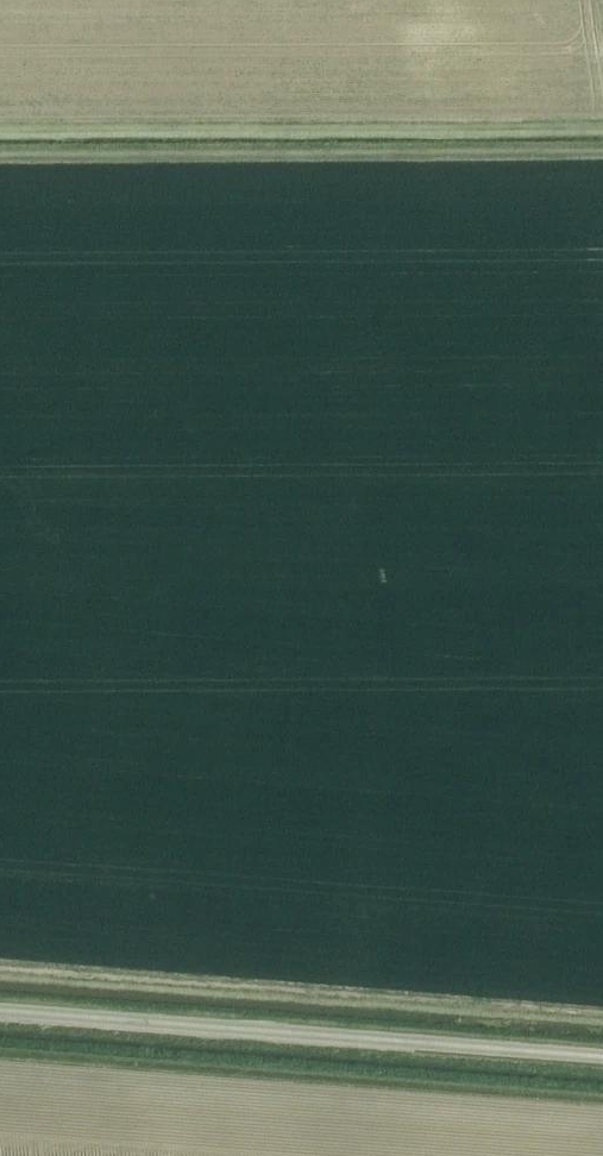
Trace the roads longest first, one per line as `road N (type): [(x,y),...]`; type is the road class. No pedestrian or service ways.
road 1 (unclassified): [(0,999),(602,1047)]

